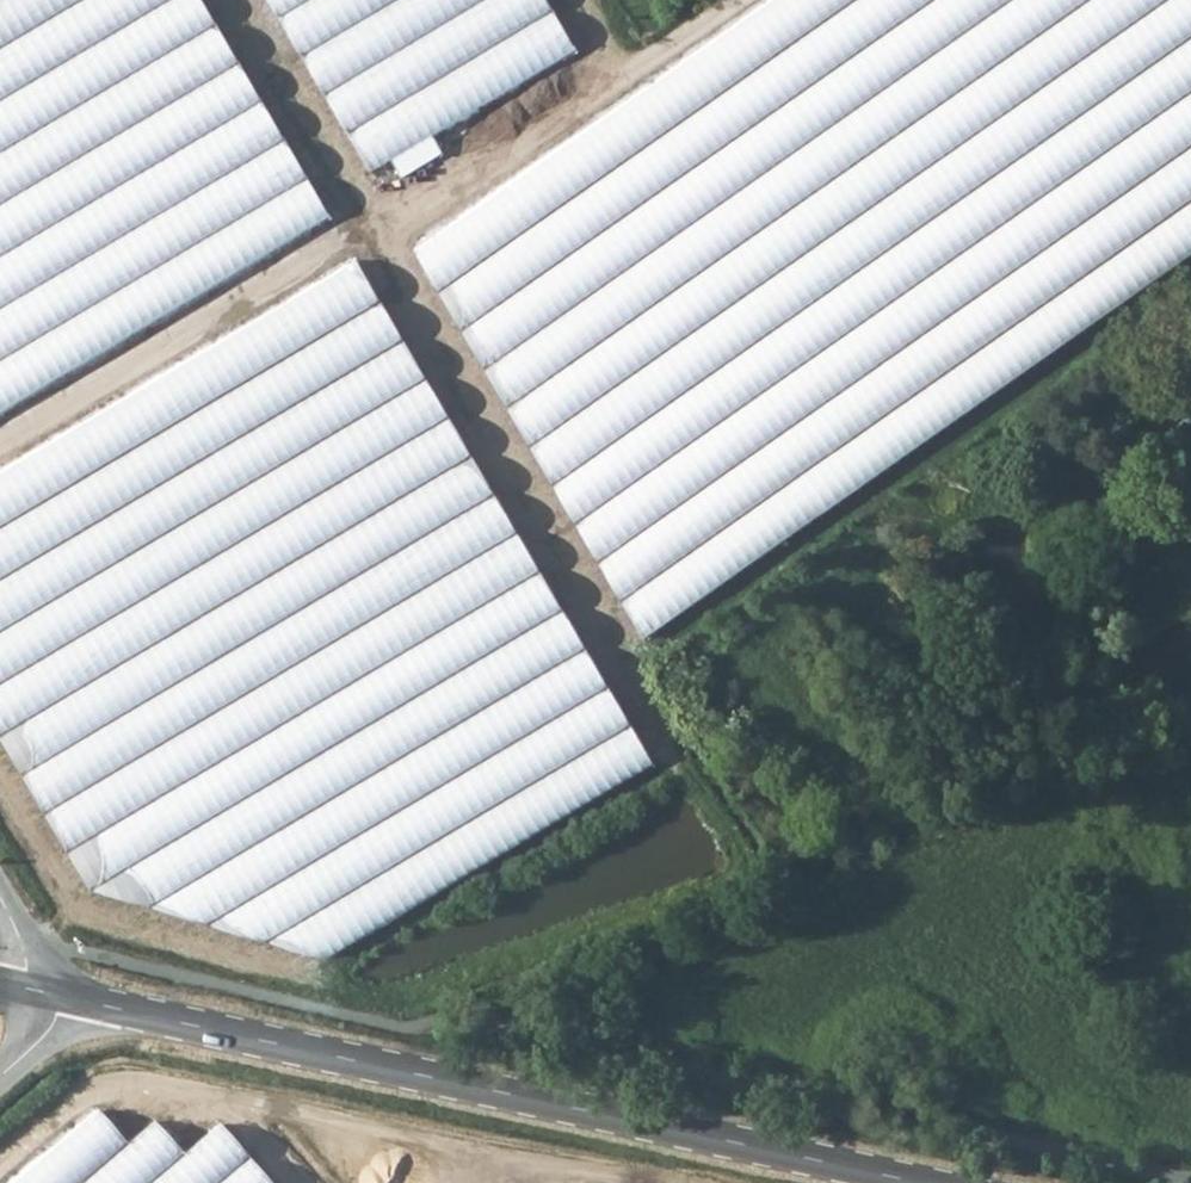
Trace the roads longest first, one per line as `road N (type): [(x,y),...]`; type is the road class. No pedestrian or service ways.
road 1 (secondary): [(917,1182),(55,996)]
road 2 (track): [(711,0),(373,220),(0,446)]

